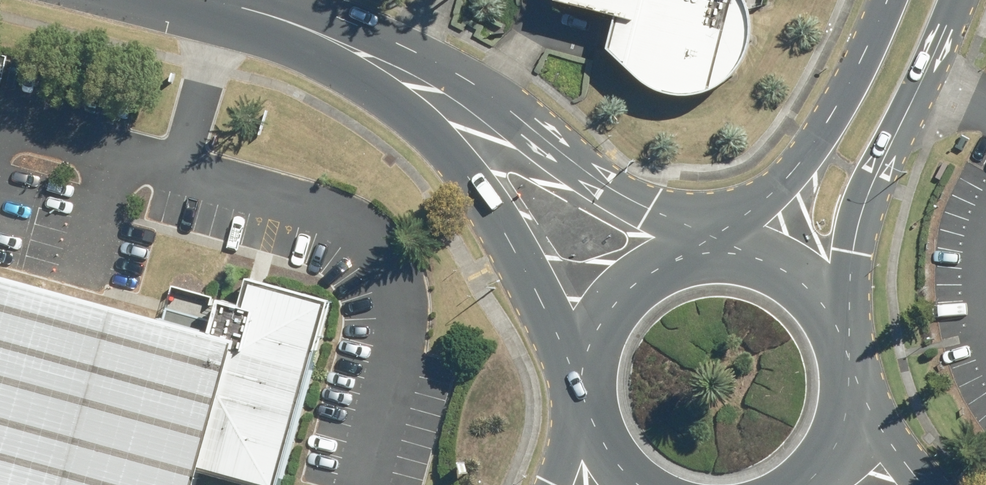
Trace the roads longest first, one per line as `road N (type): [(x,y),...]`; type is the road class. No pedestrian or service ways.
road 1 (tertiary): [(244,7),(366,39),(478,89),(595,181),(716,253)]
road 2 (tertiary): [(585,385),(432,135),(343,62),(244,7)]
road 3 (tertiary): [(954,0),(868,196),(852,252),(843,345)]
road 4 (tertiary): [(728,253),(819,151),(888,0)]
road 5 (tertiary): [(585,385),(591,344),(623,292),(675,259),(716,253)]
road 6 (tertiary): [(728,253),(790,275),(823,305),(843,345)]
road 7 (unclassified): [(848,369),(919,484)]
road 8 (tertiary): [(848,369),(841,427),(800,484)]

